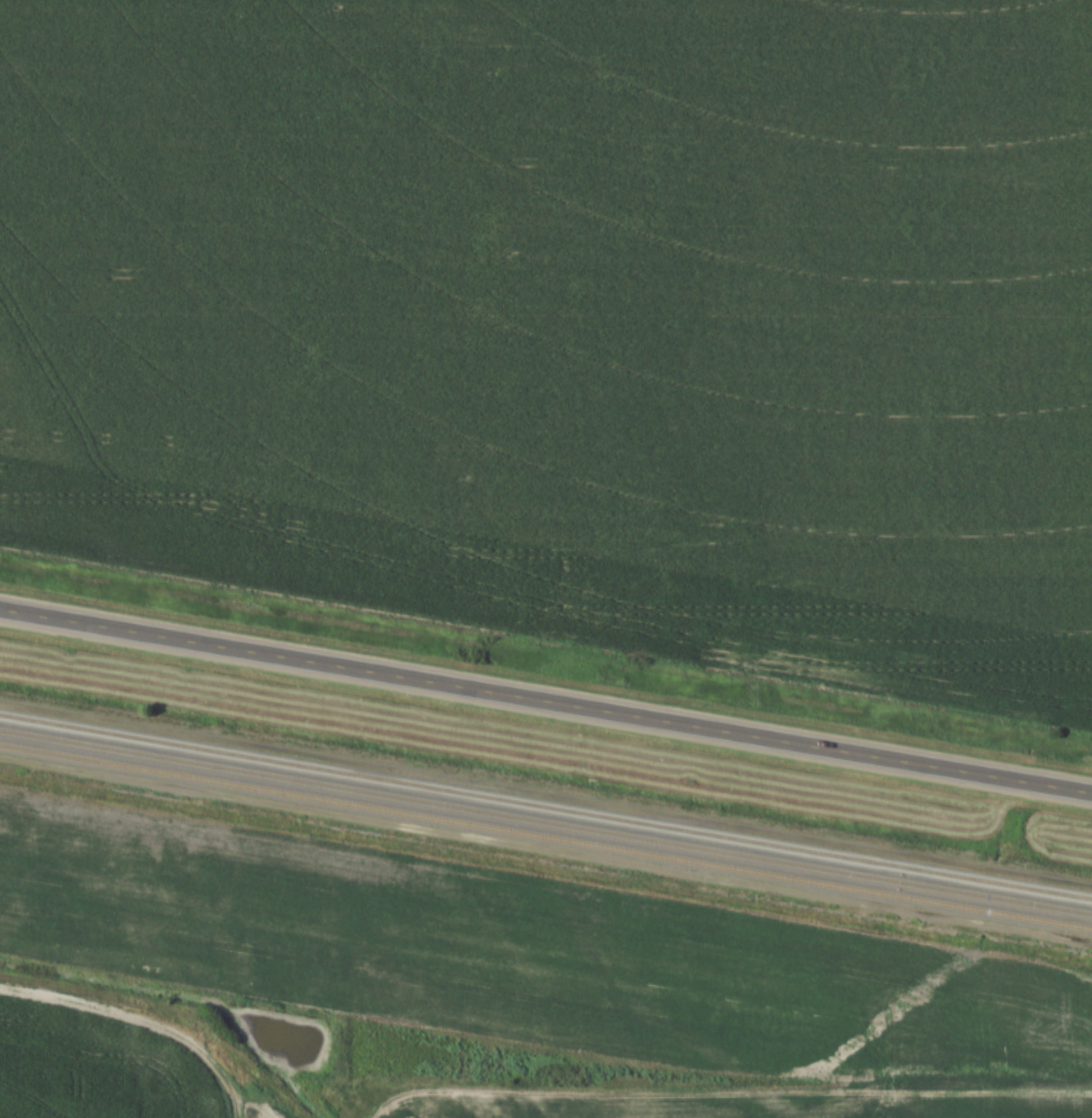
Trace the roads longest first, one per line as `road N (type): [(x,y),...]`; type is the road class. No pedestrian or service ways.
road 1 (primary): [(1091,793),(0,610)]

